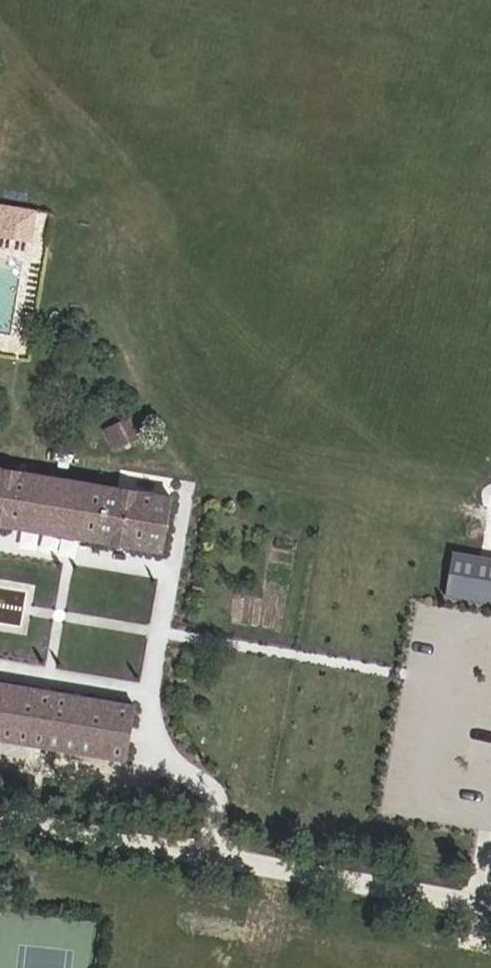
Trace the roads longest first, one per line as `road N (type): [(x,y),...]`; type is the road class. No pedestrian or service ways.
road 1 (track): [(490,899),(0,815)]

